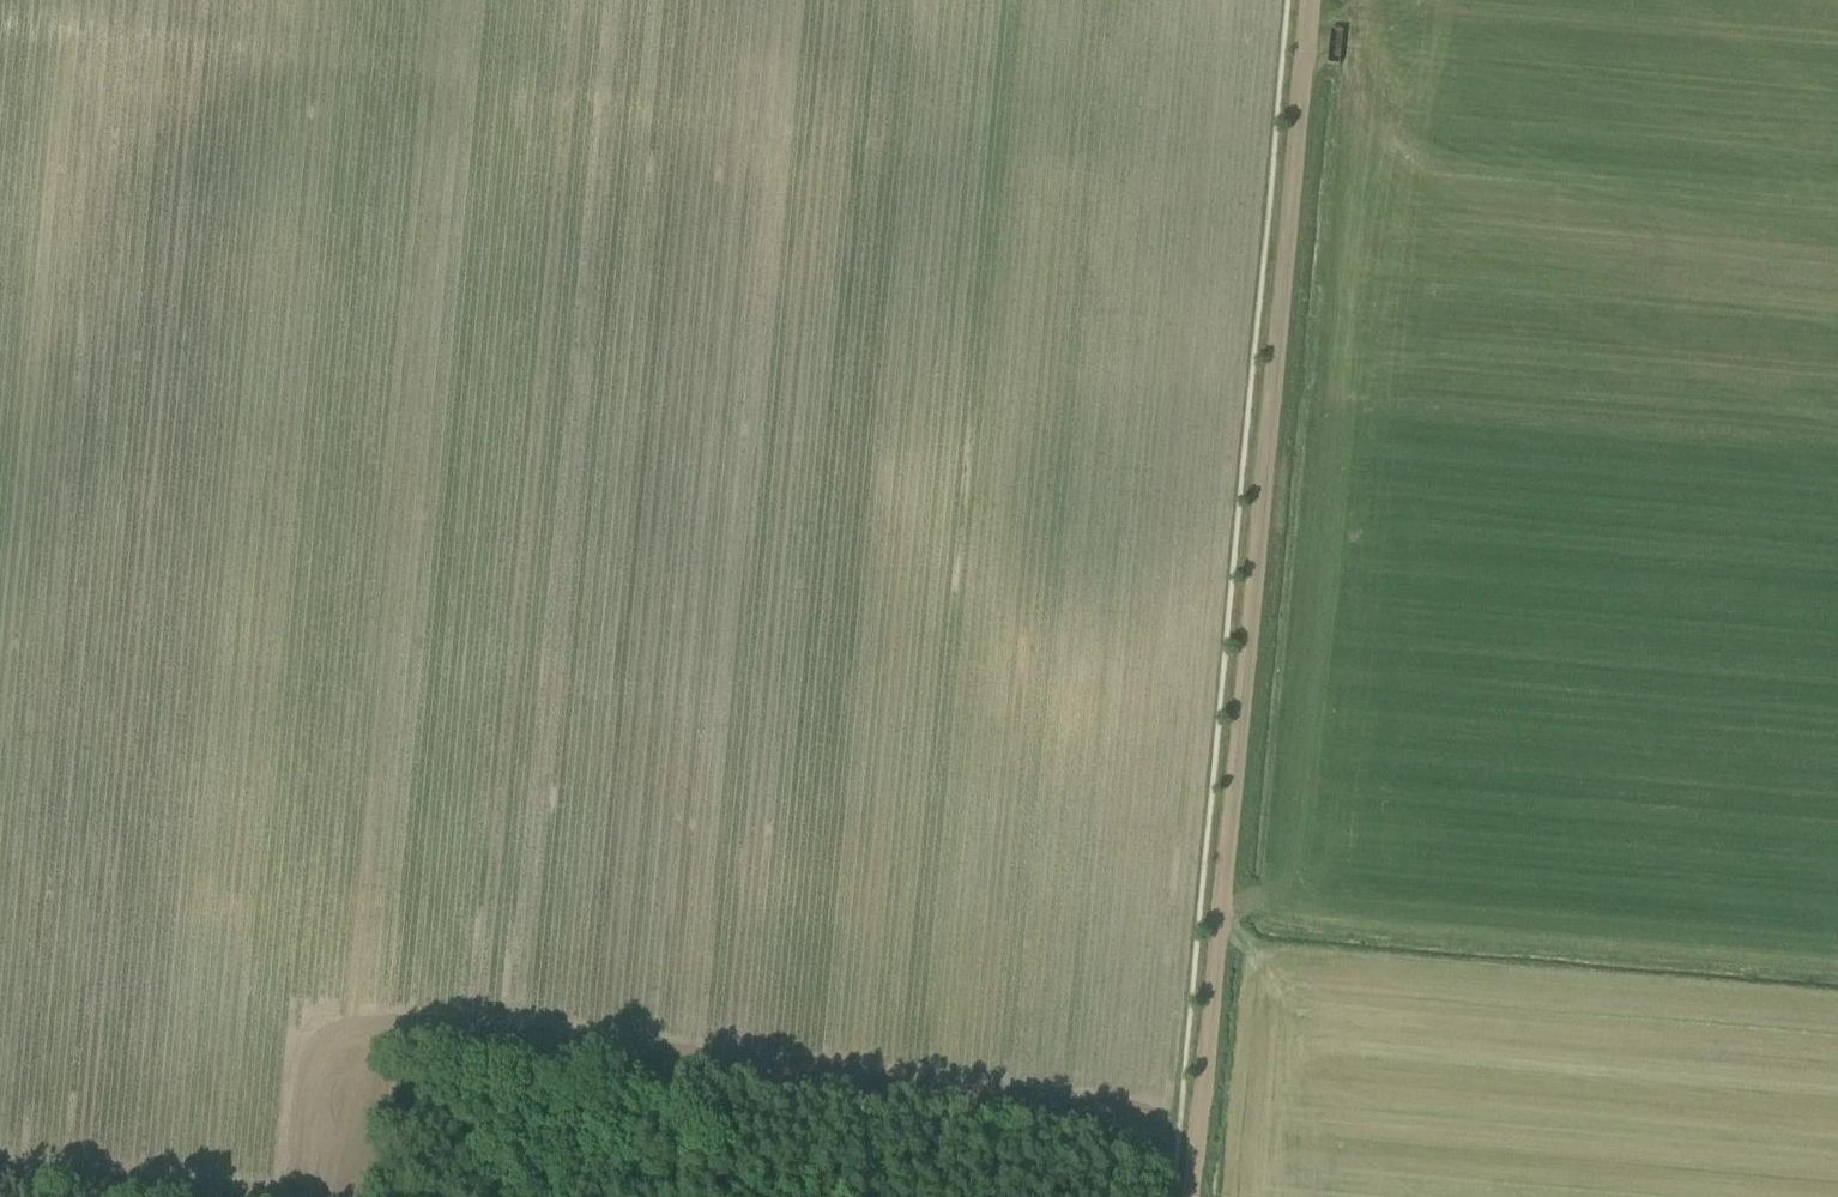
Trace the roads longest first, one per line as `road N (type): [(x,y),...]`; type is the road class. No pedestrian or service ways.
road 1 (track): [(1302,0),(1184,1196)]

